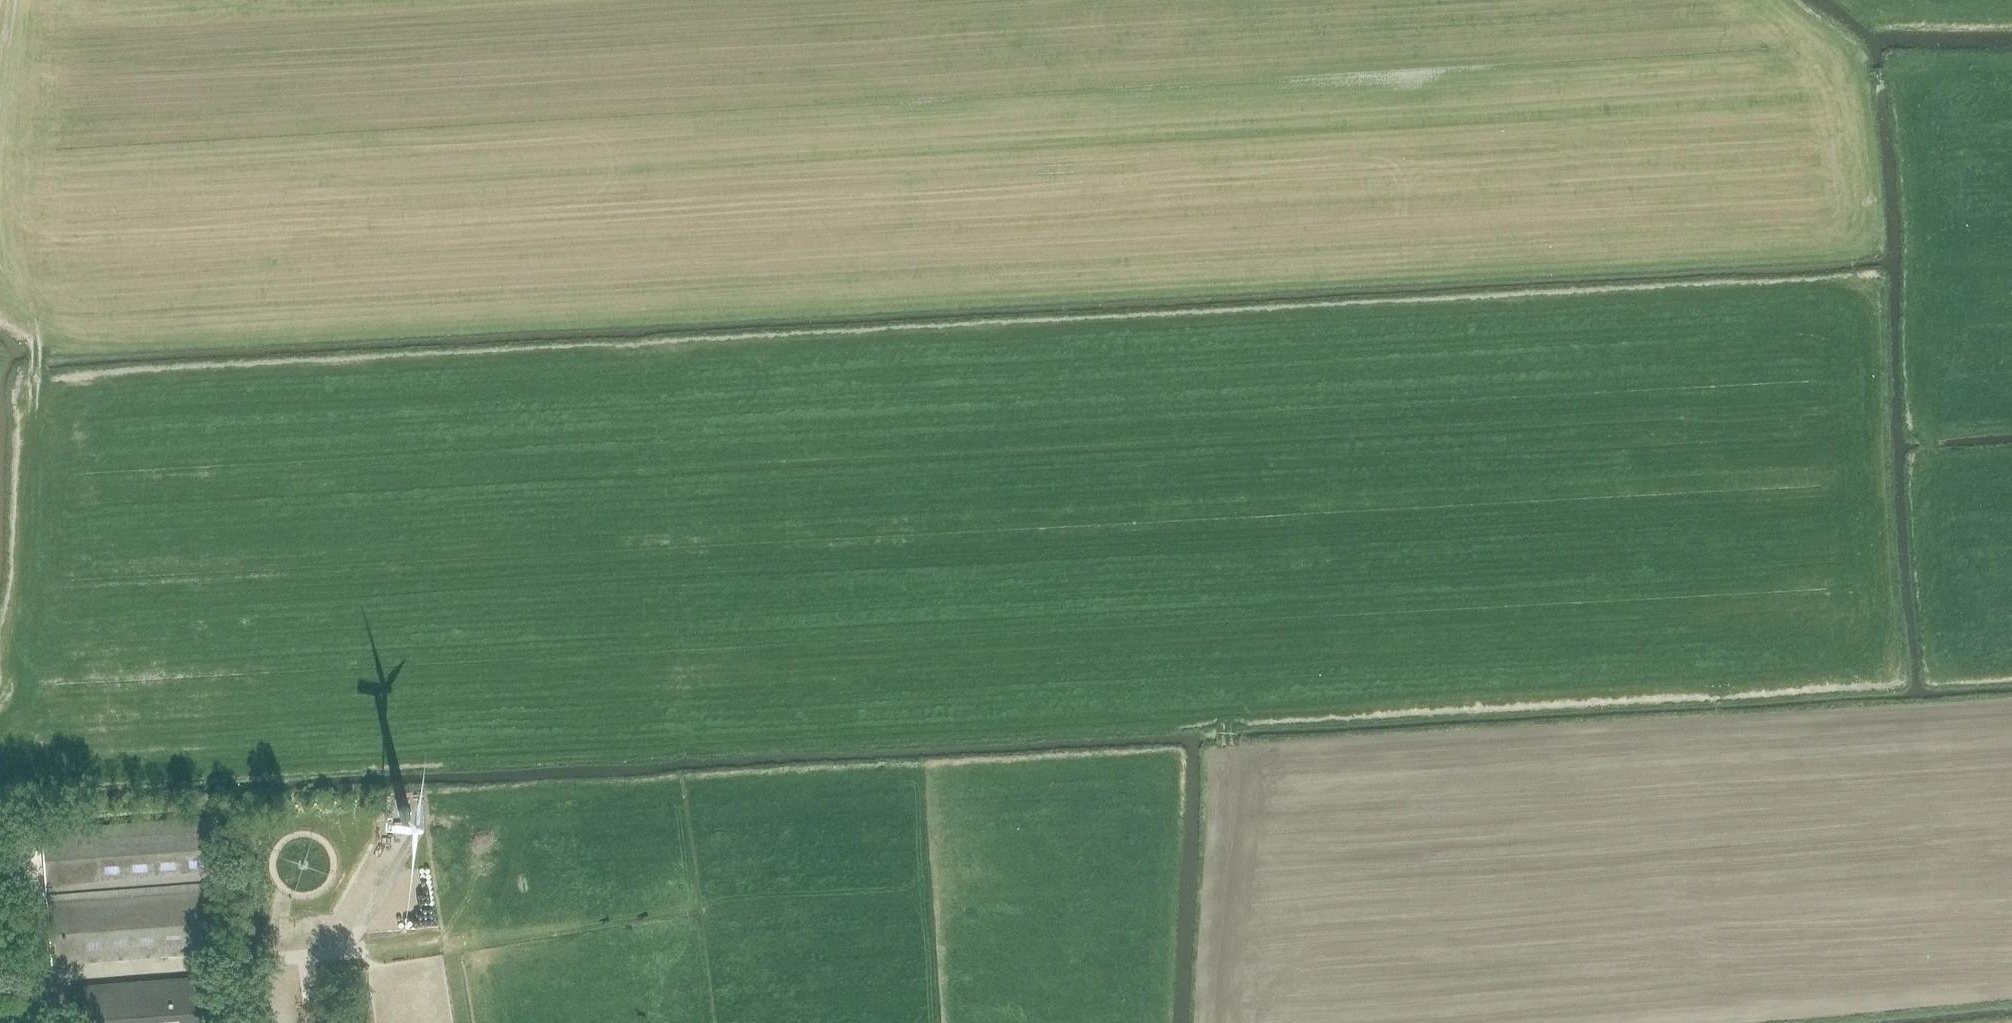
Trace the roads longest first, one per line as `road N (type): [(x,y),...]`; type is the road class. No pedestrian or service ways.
road 1 (track): [(0,248),(34,322),(37,376),(17,678),(0,705)]

